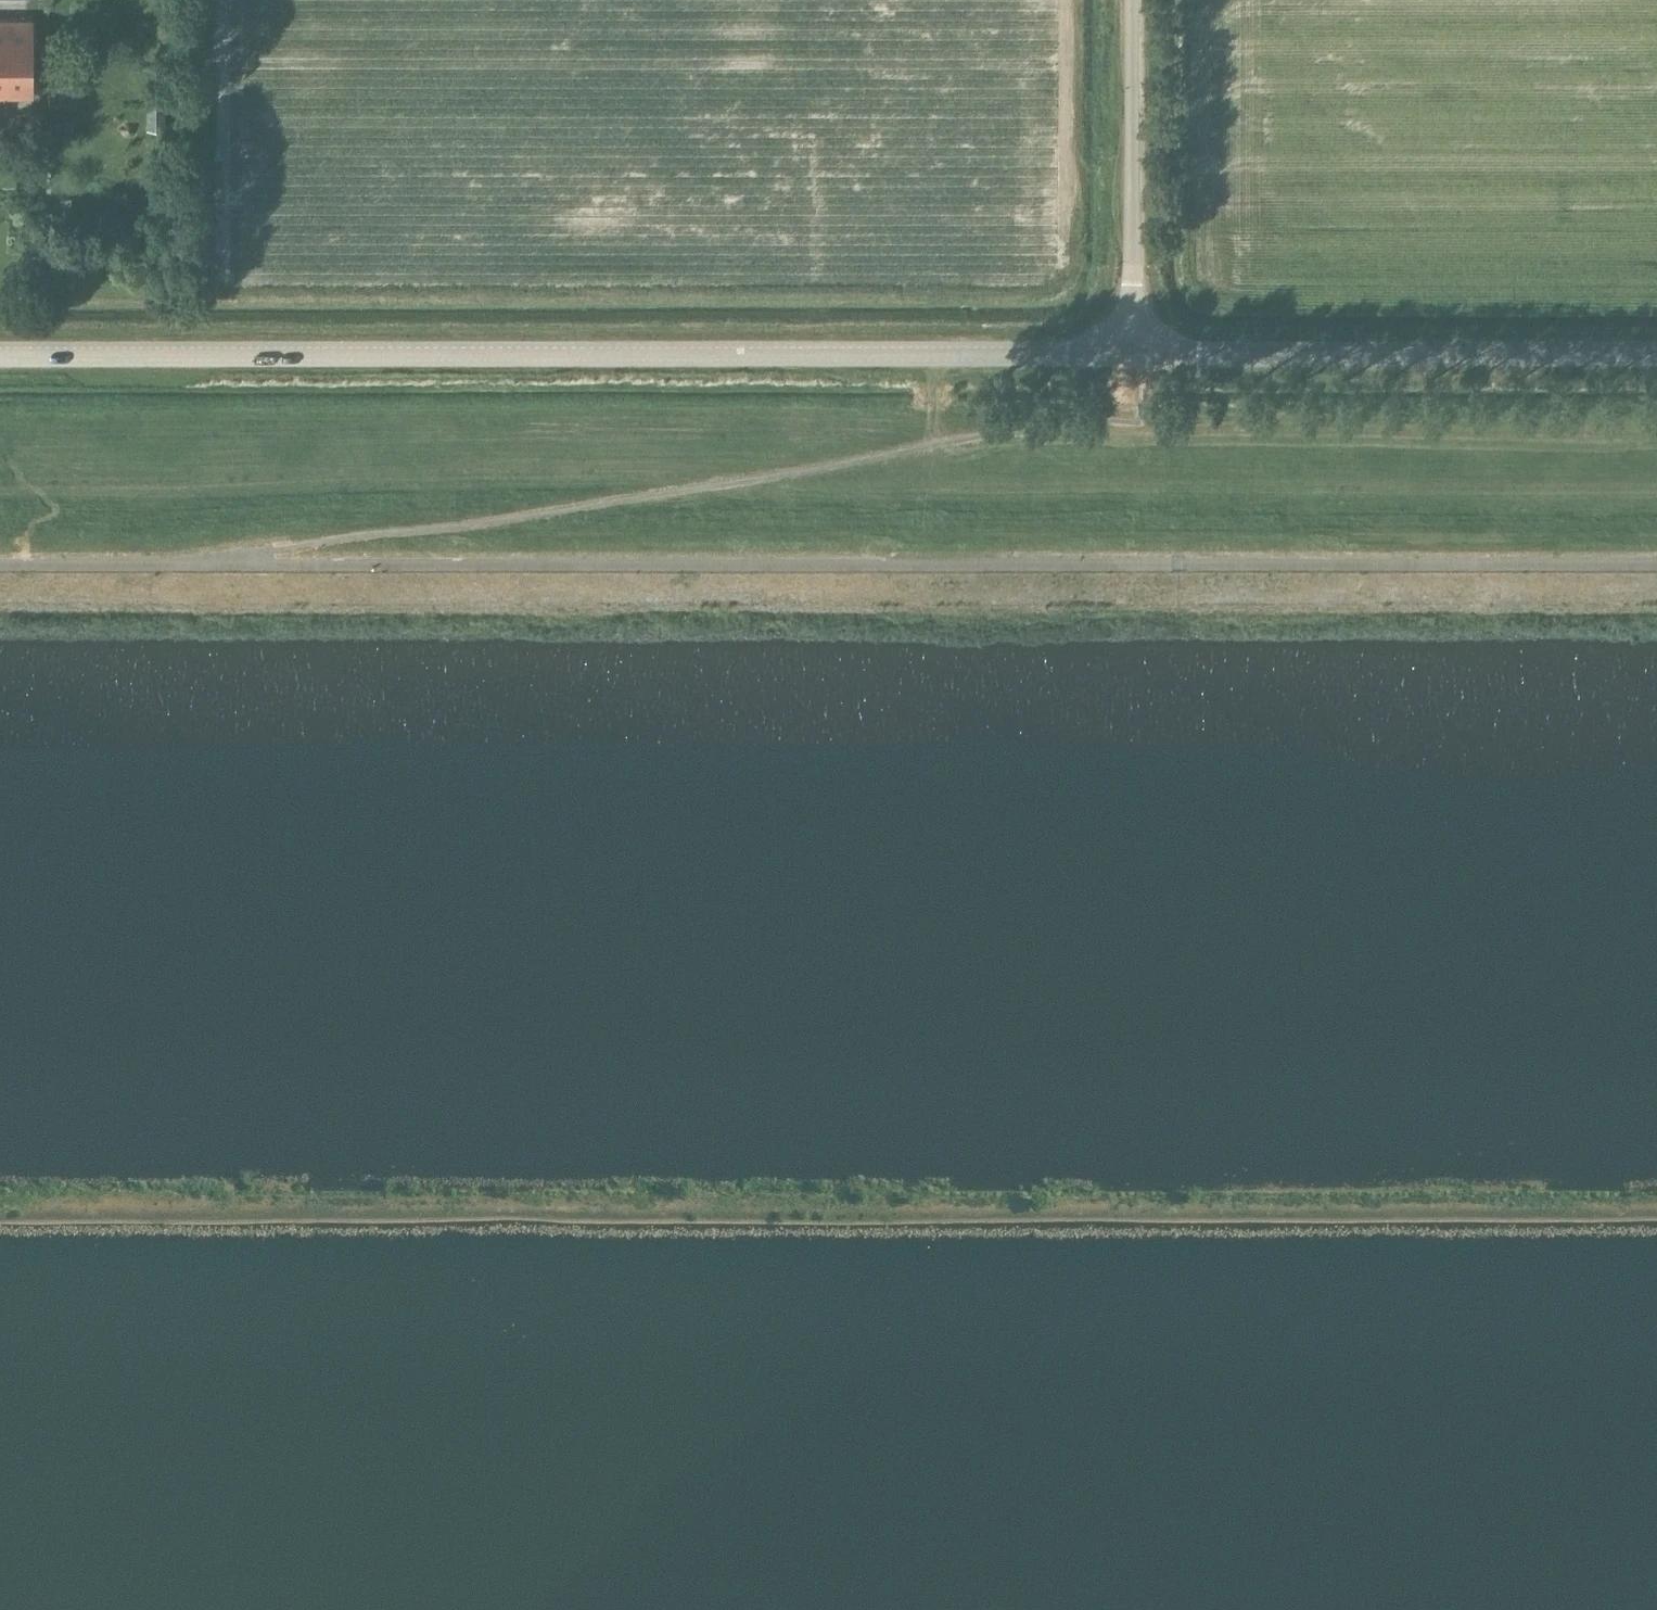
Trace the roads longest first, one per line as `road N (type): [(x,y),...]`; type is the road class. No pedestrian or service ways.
road 1 (unclassified): [(1656,565),(0,565)]
road 2 (unclassified): [(1132,353),(0,354)]
road 3 (unclassified): [(1203,354),(1656,354)]
road 4 (unclassified): [(1132,353),(1132,0)]

